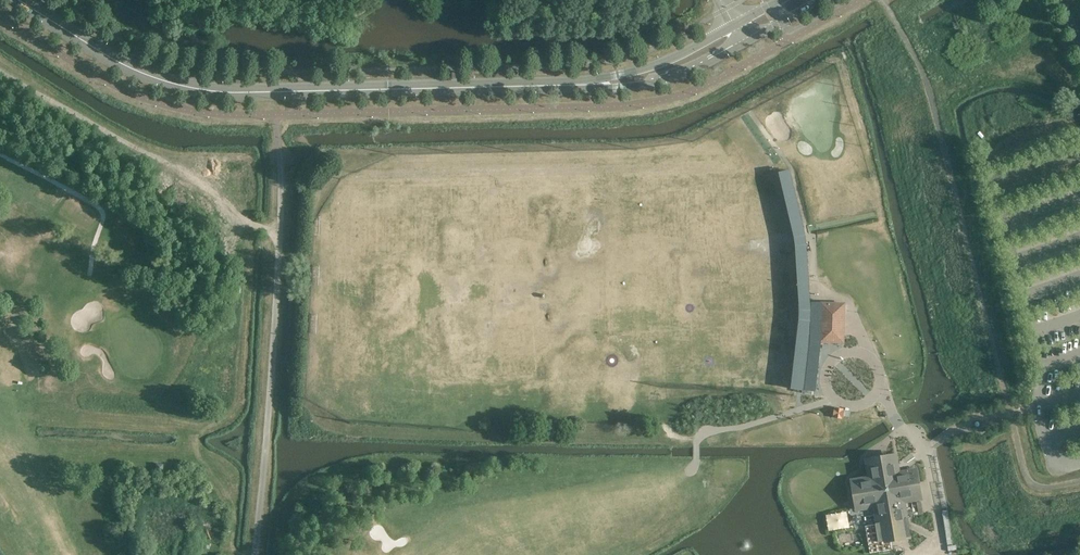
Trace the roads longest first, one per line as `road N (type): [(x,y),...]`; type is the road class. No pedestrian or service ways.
road 1 (tertiary): [(566,84),(204,89),(120,62),(20,0)]
road 2 (tertiary): [(566,84),(647,84),(745,39)]
road 3 (tertiary): [(735,24),(654,65),(566,84)]

